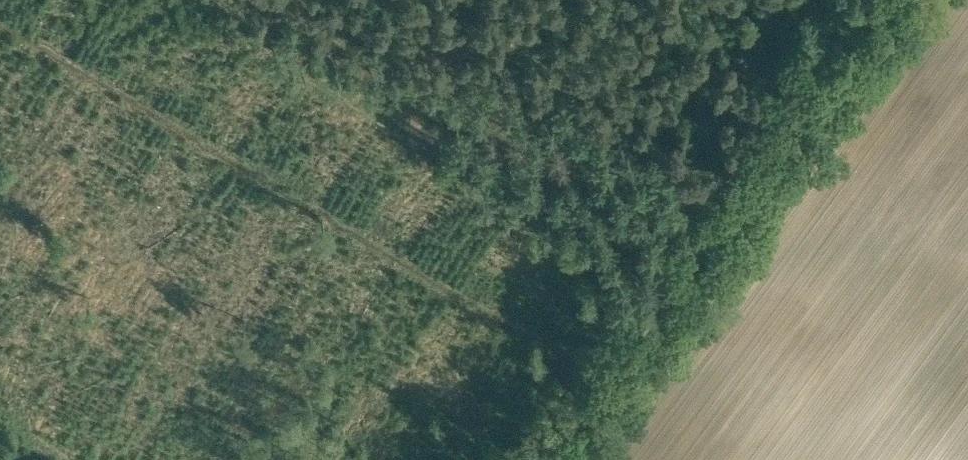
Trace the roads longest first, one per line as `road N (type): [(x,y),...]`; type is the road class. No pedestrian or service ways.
road 1 (unclassified): [(564,459),(910,0)]

